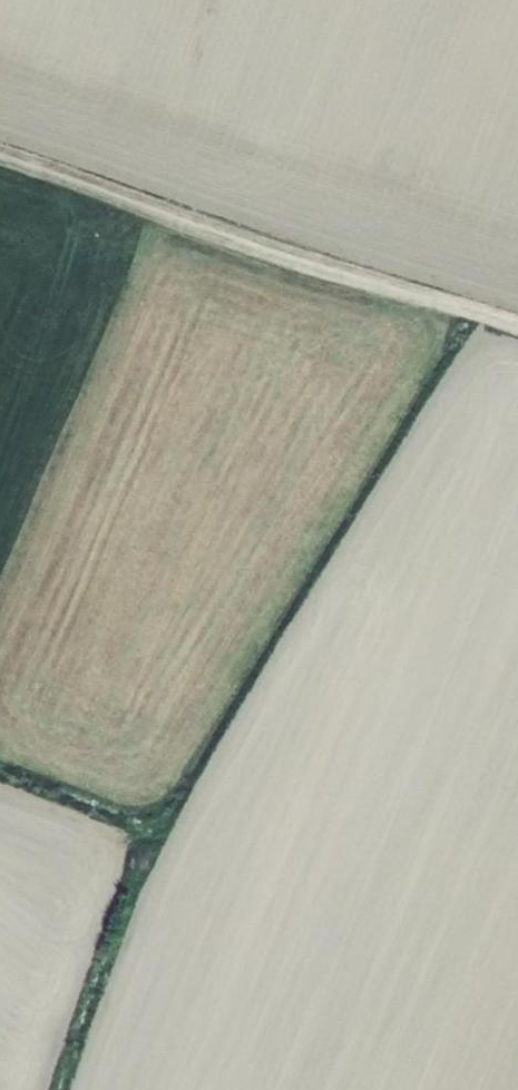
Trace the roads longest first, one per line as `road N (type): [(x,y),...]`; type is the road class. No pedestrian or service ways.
road 1 (track): [(0,158),(517,324)]

